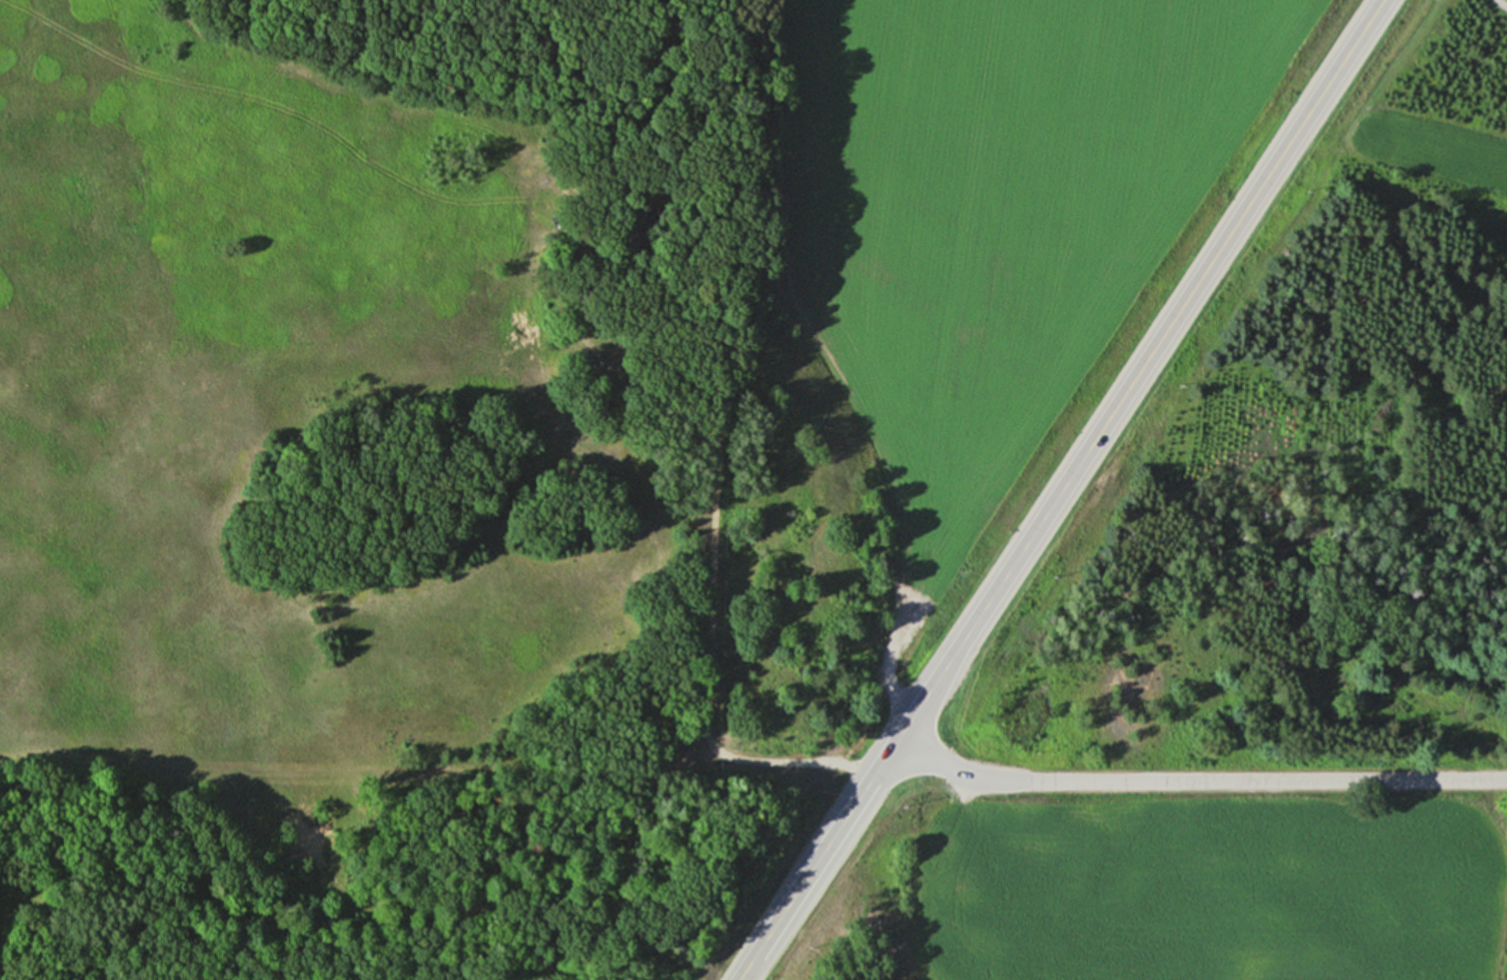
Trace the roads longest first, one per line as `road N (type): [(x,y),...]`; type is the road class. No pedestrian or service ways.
road 1 (primary): [(739,979),(1383,0)]
road 2 (residential): [(1506,779),(871,780)]

